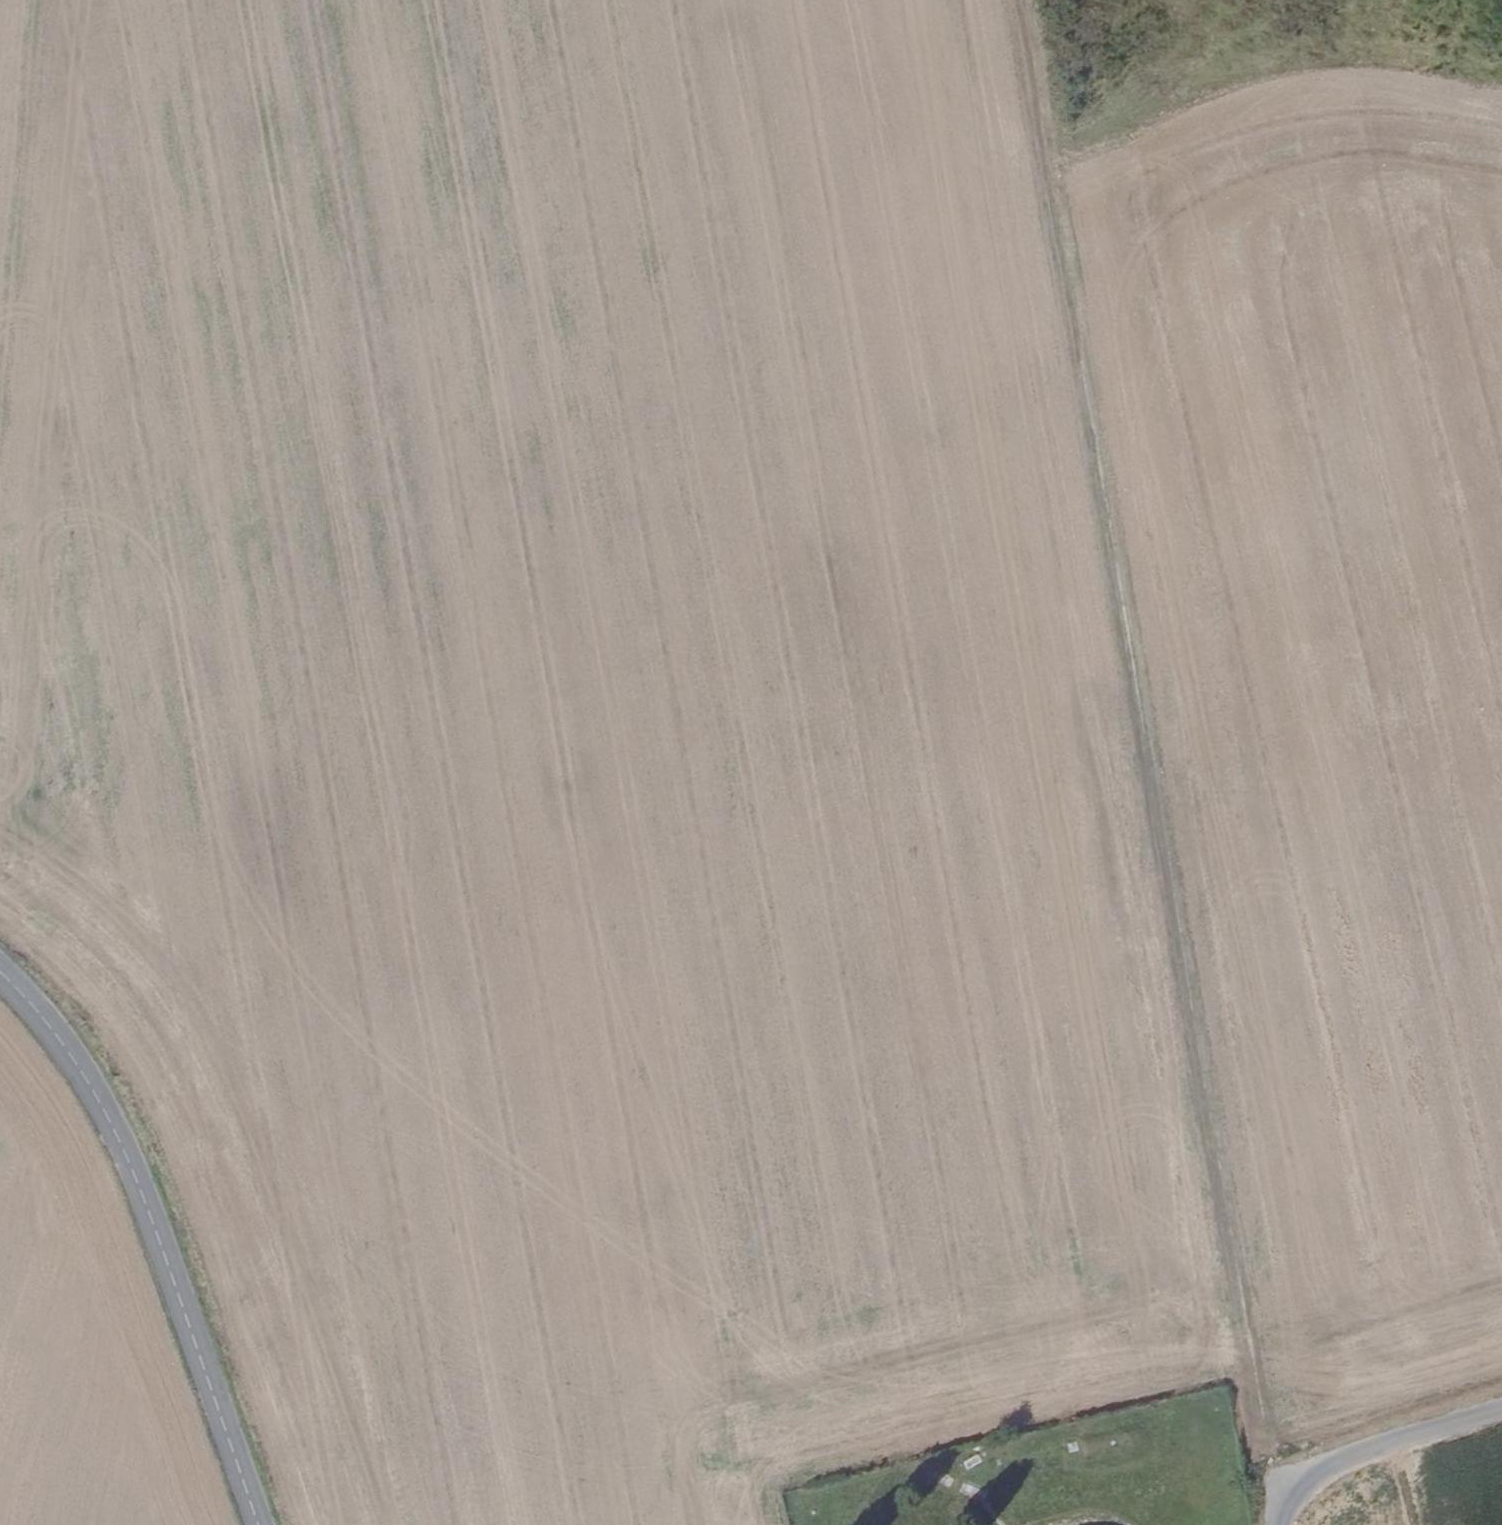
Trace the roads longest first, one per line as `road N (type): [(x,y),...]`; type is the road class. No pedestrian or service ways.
road 1 (tertiary): [(274,1524),(157,1192),(107,1101),(0,979)]
road 2 (unclassified): [(1293,1524),(1297,1500),(1340,1464),(1501,1410)]

